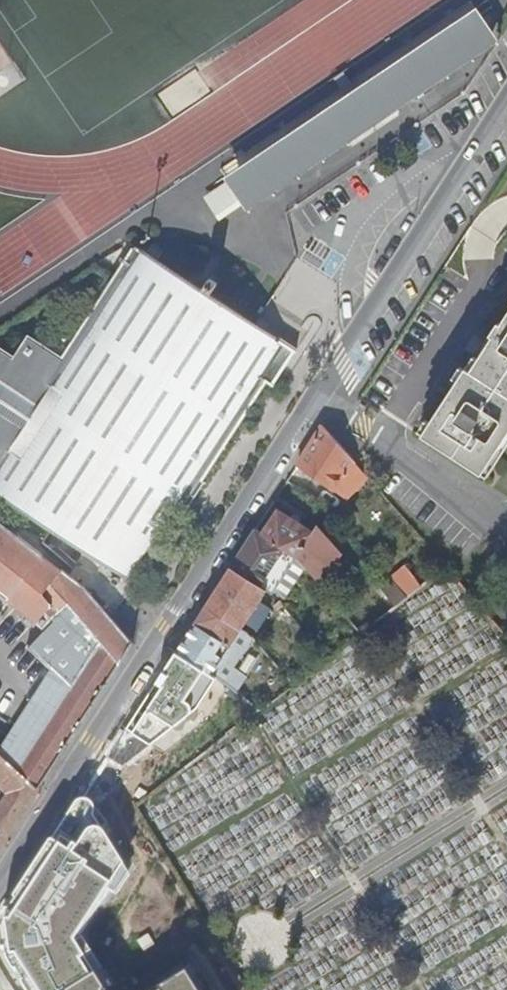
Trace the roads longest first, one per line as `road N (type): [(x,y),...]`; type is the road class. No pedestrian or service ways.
road 1 (residential): [(0,885),(506,95)]

